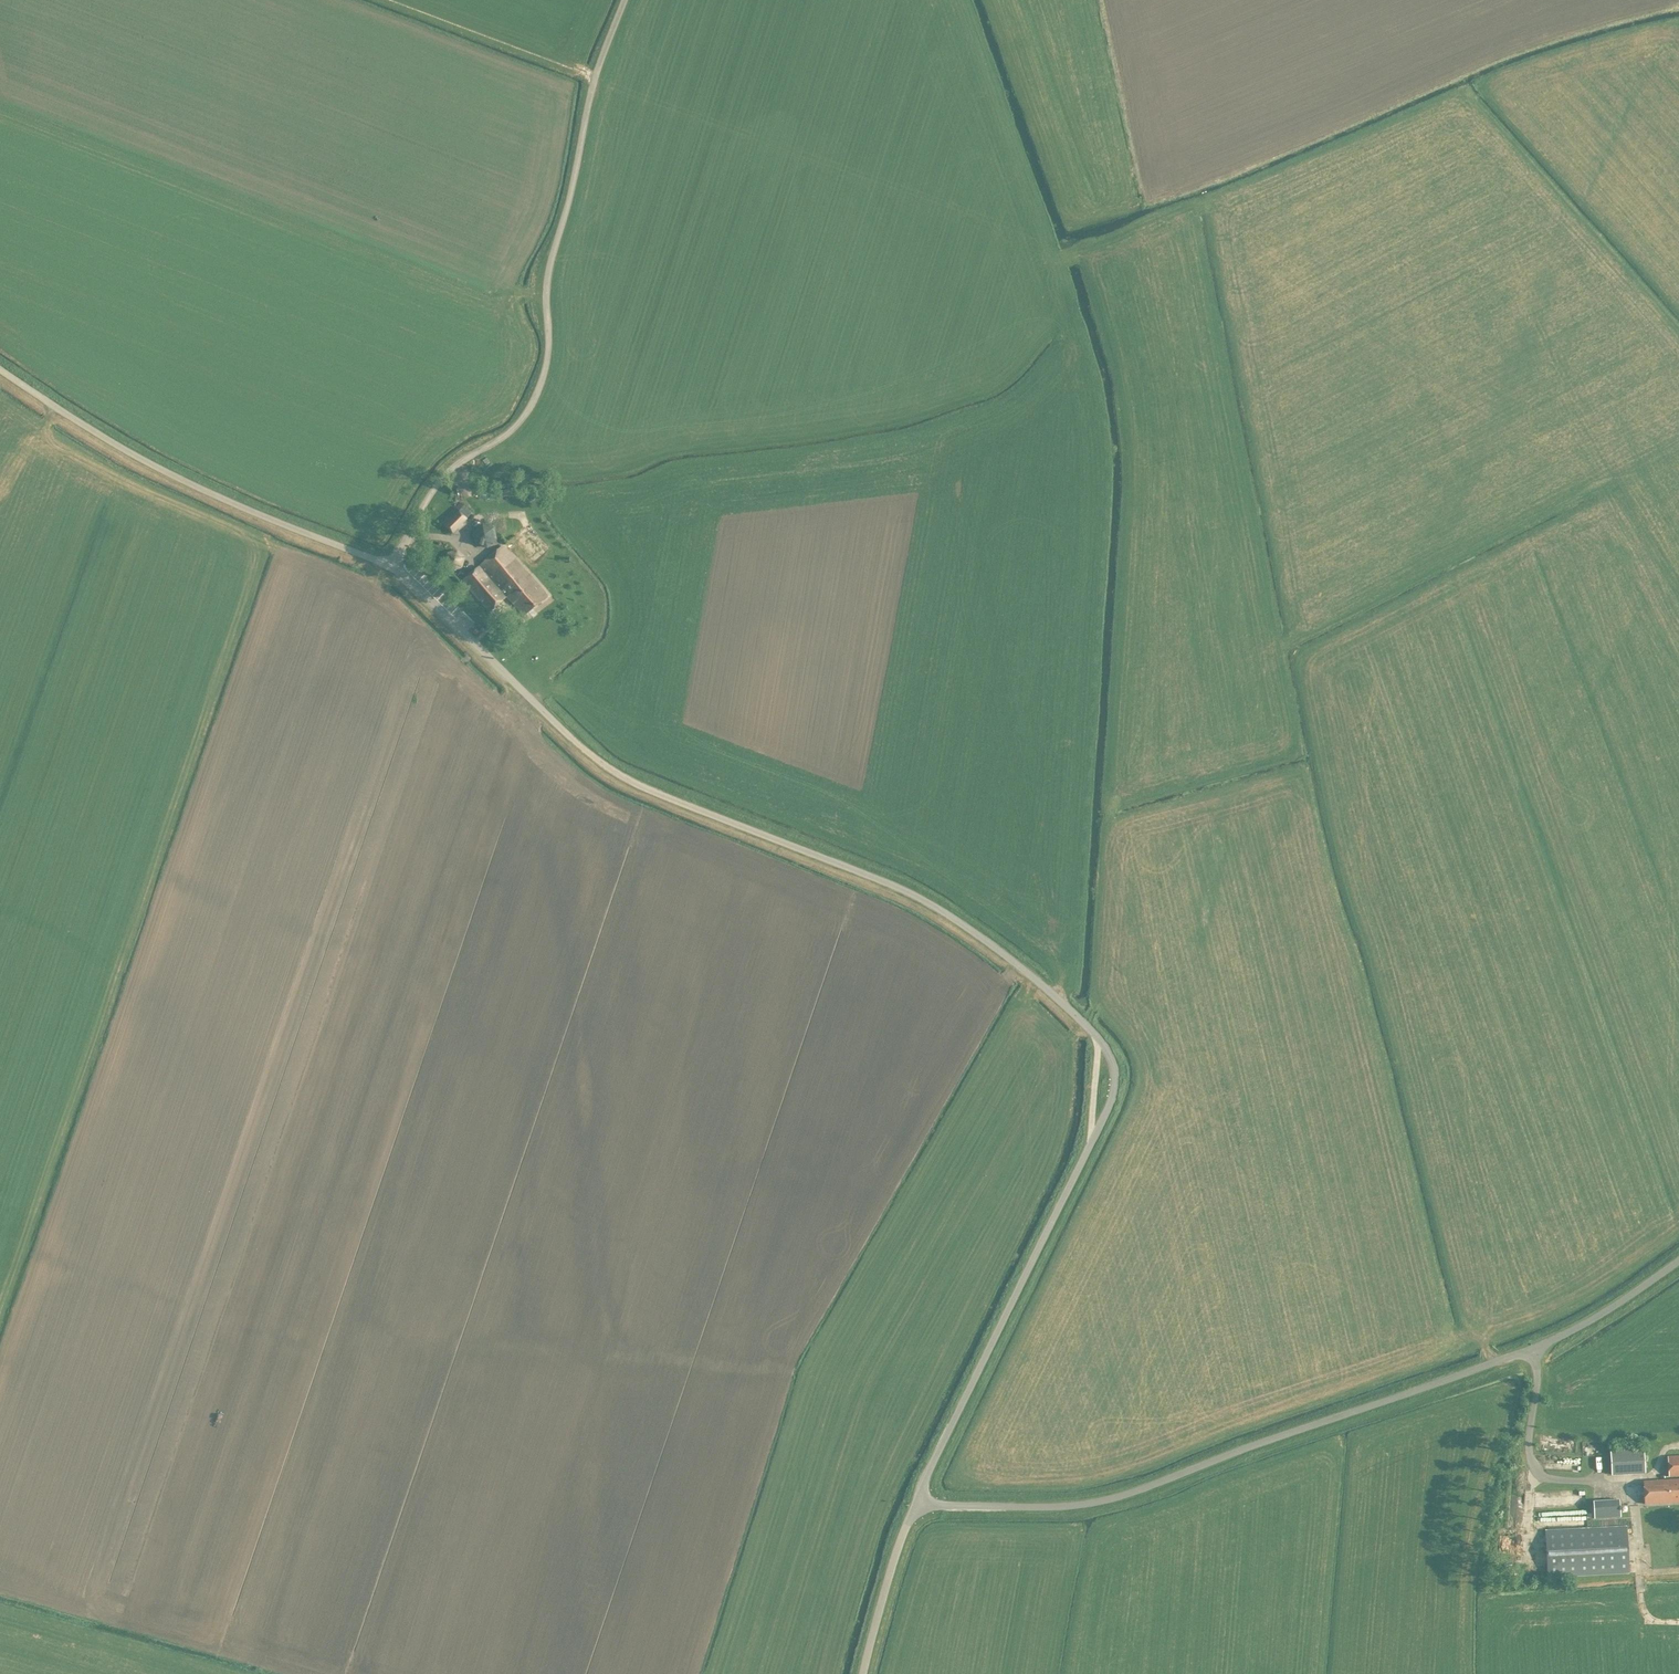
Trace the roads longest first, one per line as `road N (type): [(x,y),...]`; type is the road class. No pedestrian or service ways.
road 1 (unclassified): [(913,1501),(1103,1111),(1113,1076),(1102,1043),(971,926),(919,896),(608,767),(390,564)]
road 2 (unclassified): [(913,1501),(1069,1503),(1126,1491),(1556,1335),(1678,1257)]
road 3 (unclassified): [(390,564),(443,471),(512,426),(537,390),(548,346),(547,270),(596,68),(622,0)]
road 4 (unclassified): [(390,564),(208,491),(0,368)]
road 5 (track): [(401,0),(594,74)]
road 6 (unclassified): [(861,1673),(913,1501)]

